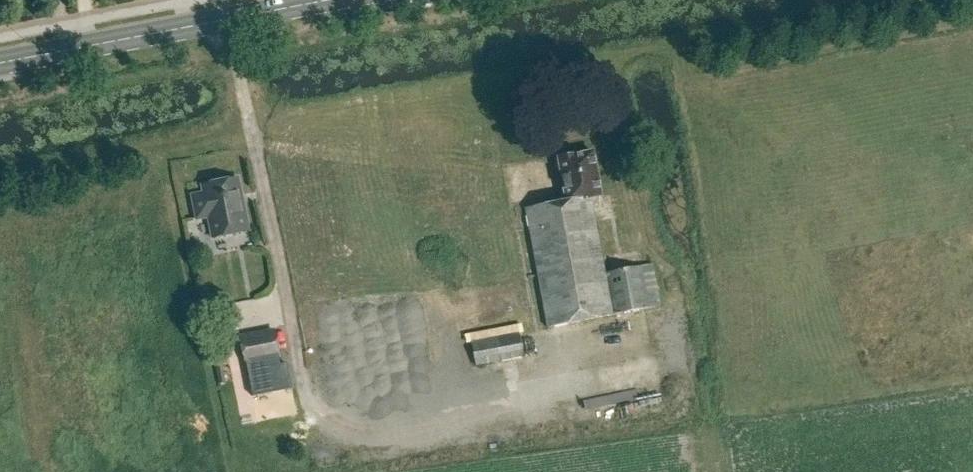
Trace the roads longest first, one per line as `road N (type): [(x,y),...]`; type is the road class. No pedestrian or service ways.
road 1 (secondary): [(0,64),(330,0)]

